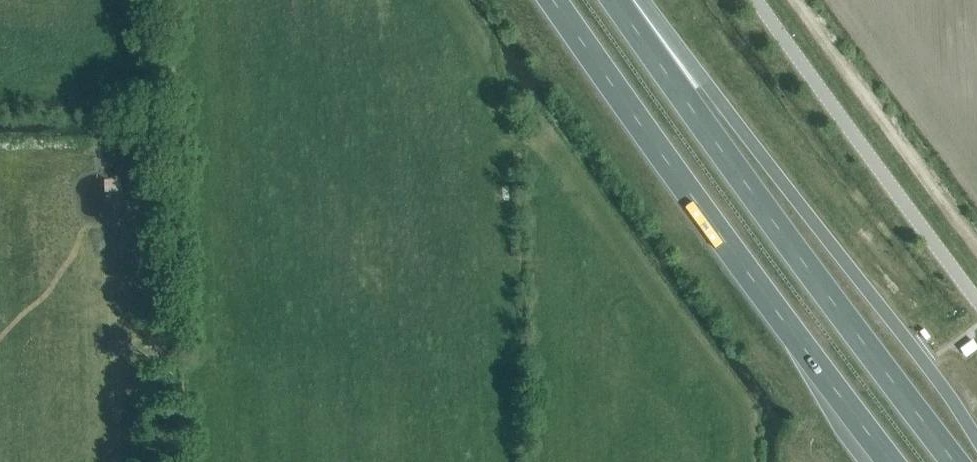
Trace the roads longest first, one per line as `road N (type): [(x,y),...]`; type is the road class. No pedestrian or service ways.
road 1 (trunk): [(954,461),(612,0)]
road 2 (trunk): [(554,0),(889,461)]
road 3 (track): [(976,244),(798,0)]

